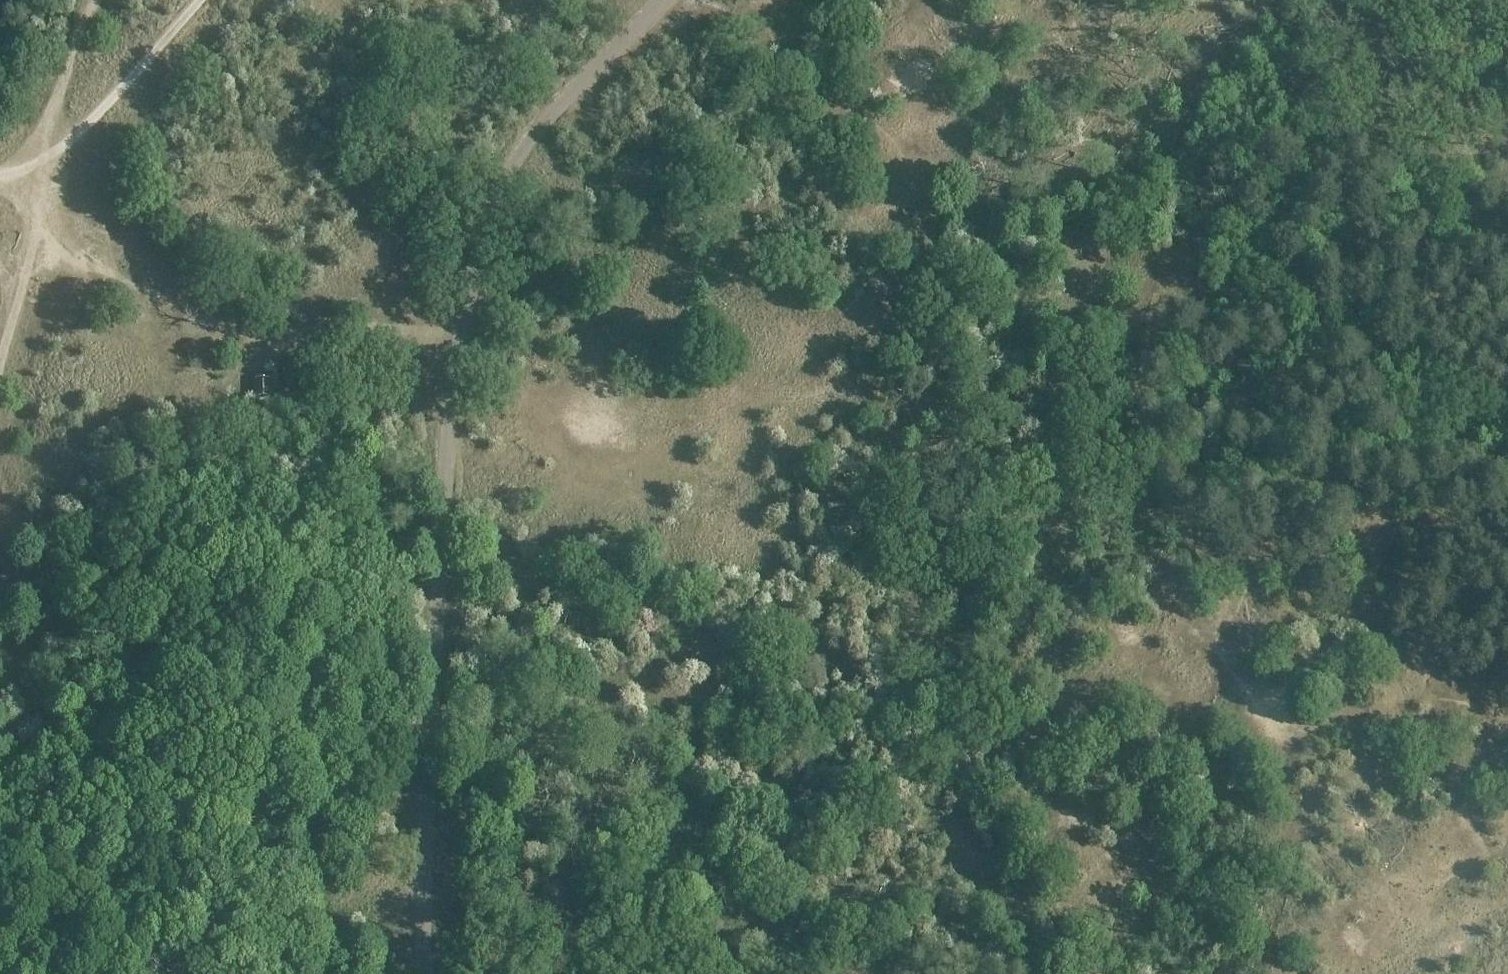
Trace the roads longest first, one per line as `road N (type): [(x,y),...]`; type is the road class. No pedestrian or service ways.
road 1 (track): [(423,973),(441,526),(459,342)]
road 2 (track): [(459,342),(479,244),(517,157),(663,0)]
road 3 (track): [(0,366),(38,229)]

